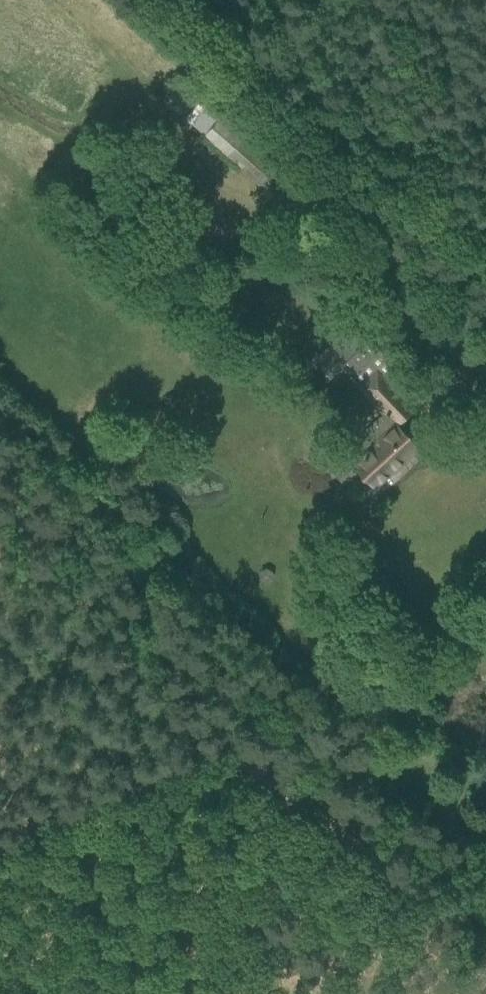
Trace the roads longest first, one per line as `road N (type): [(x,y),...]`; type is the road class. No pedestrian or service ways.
road 1 (track): [(246,747),(218,745),(0,826)]
road 2 (track): [(485,941),(356,839)]
road 3 (track): [(356,839),(246,747)]

